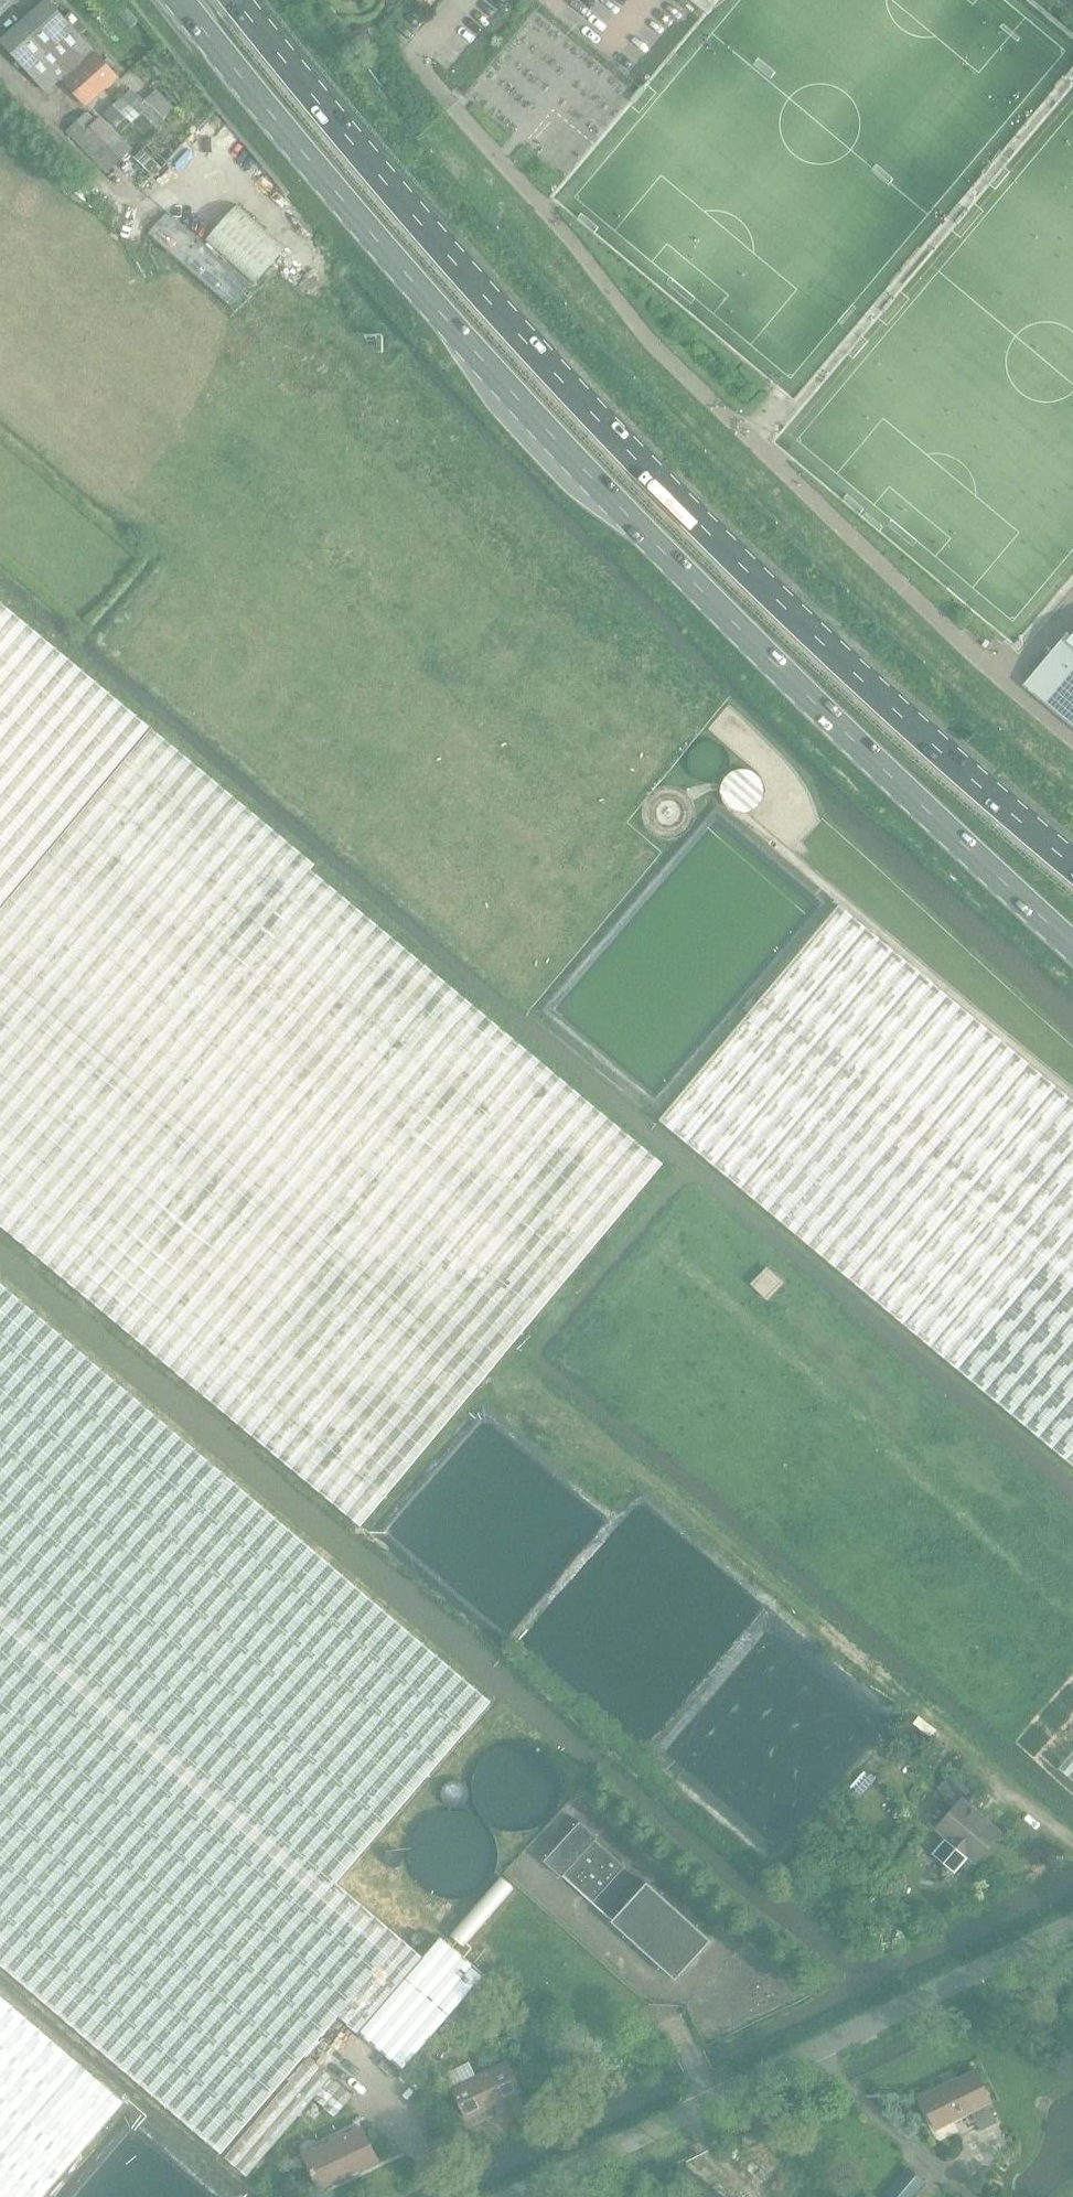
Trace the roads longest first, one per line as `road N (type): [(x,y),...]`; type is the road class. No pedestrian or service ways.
road 1 (primary): [(184,0),(399,264),(548,426),(1072,950)]
road 2 (primary): [(1072,871),(651,473),(432,233),(239,0)]
road 3 (unclassified): [(512,2196),(1072,1923)]

